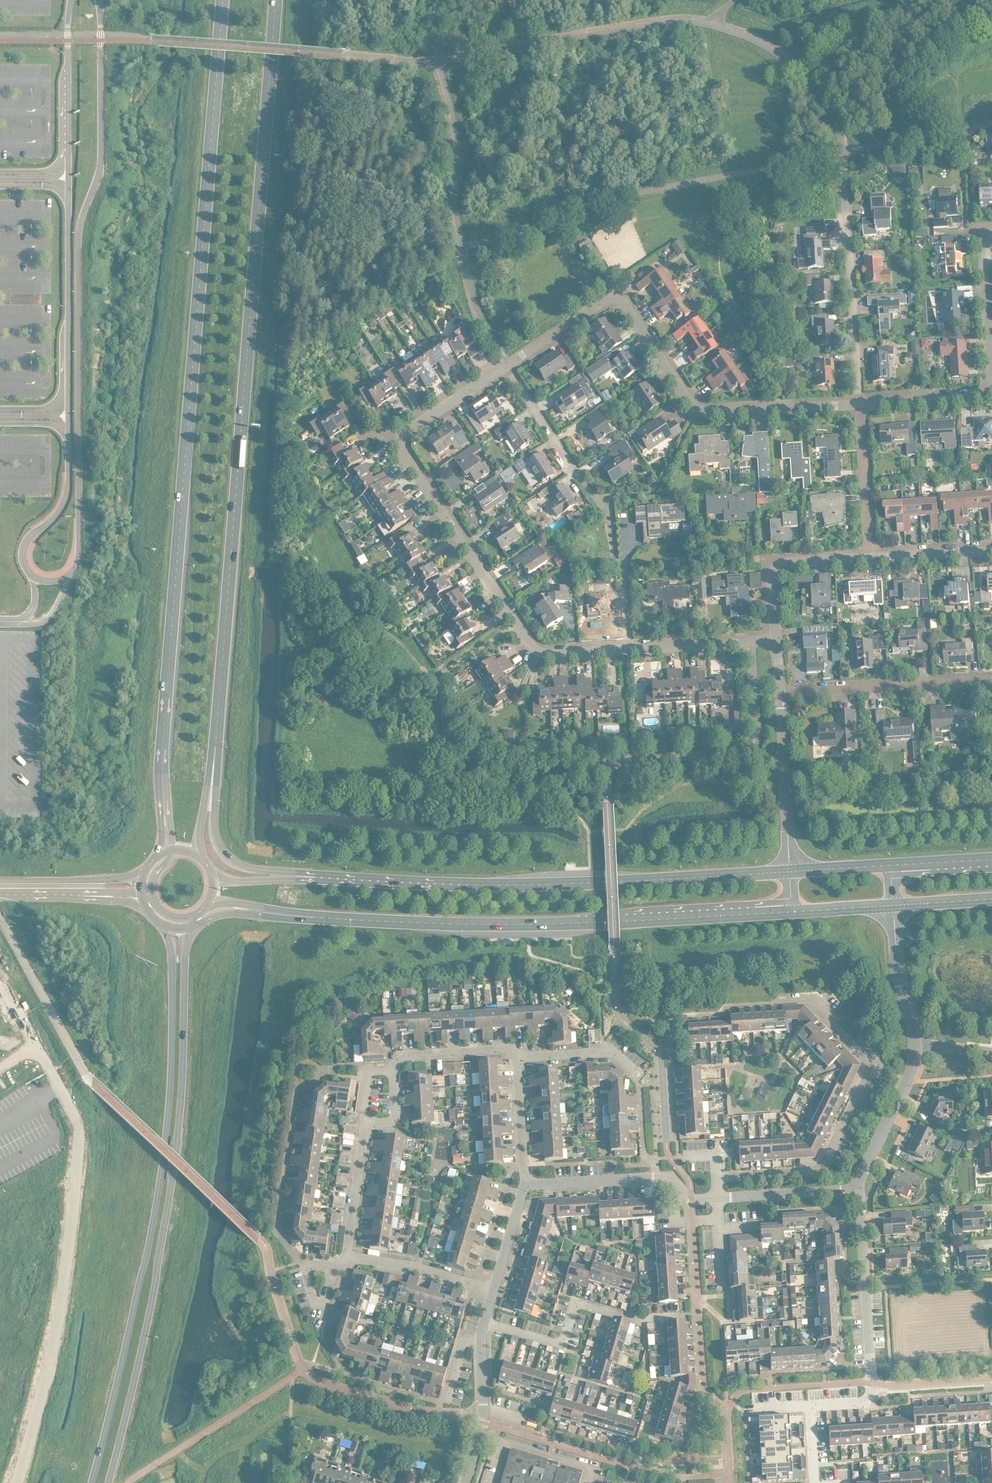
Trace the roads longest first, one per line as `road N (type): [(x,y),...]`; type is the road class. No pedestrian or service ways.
road 1 (secondary): [(225,0),(170,687),(168,812)]
road 2 (secondary): [(219,734),(279,0)]
road 3 (unclassified): [(73,0),(72,484),(59,512),(29,538),(26,556),(38,575)]
road 4 (unclassified): [(72,572),(82,556),(82,235),(105,156),(103,0)]
road 5 (secondary): [(174,923),(170,1134),(149,1262),(92,1482)]
road 6 (secondary): [(109,1482),(158,1284),(182,1126),(191,924)]
road 7 (secondary): [(249,905),(441,920),(795,909)]
road 8 (secondary): [(792,864),(555,878),(333,875)]
road 9 (residential): [(20,1482),(62,1307),(80,1131),(70,1093),(38,1044)]
road 10 (residential): [(864,399),(702,405),(618,290),(510,361)]
road 11 (residential): [(631,643),(537,642),(400,435)]
road 12 (residential): [(721,1172),(818,1167),(829,1157),(872,1070),(868,1054),(813,997)]
road 13 (residential): [(488,1318),(561,1339),(583,1300),(640,1316),(702,1313)]
road 14 (secondary): [(333,875),(248,862),(230,851),(218,826),(219,734)]
road 15 (residential): [(781,686),(991,676)]
road 16 (tertiary): [(722,1194),(696,1195),(679,1177),(659,1173),(531,1185)]
road 17 (residential): [(873,1380),(862,1186)]
road 18 (residential): [(864,399),(849,208)]
road 19 (tertiary): [(792,864),(781,686)]
road 20 (tertiary): [(776,634),(772,572),(781,559),(872,552)]
road 21 (residential): [(596,495),(510,361)]
road 22 (tertiary): [(862,1186),(922,1043)]
road 23 (residential): [(872,552),(864,399)]
road 24 (residential): [(497,1287),(418,1261),(349,1254)]
road 25 (tertiary): [(146,872),(0,877)]
road 26 (tertiary): [(922,1043),(901,968),(896,902)]
road 27 (residential): [(531,1185),(519,1044)]
road 28 (tertiary): [(862,1186),(722,1194)]
road 29 (residential): [(519,1044),(530,1052),(611,1049),(643,1077)]
road 30 (residential): [(349,1254),(366,1118)]
road 31 (residential): [(510,361),(400,435)]
road 32 (residential): [(396,1066),(408,1050),(519,1044)]
road 33 (residential): [(864,399),(991,387)]
road 34 (residential): [(757,635),(631,643)]
road 35 (tertiary): [(872,552),(991,545)]

